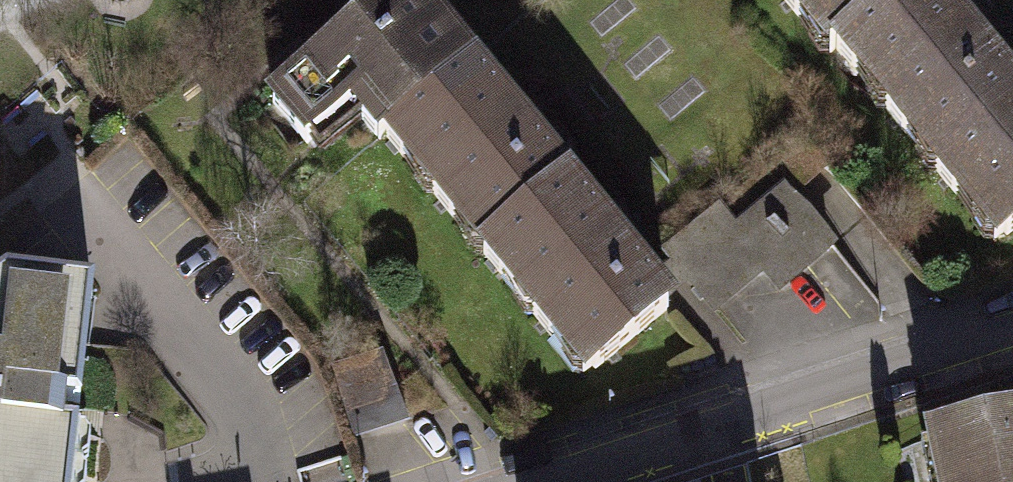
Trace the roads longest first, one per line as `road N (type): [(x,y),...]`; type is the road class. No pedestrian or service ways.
road 1 (residential): [(1012,329),(548,481)]

